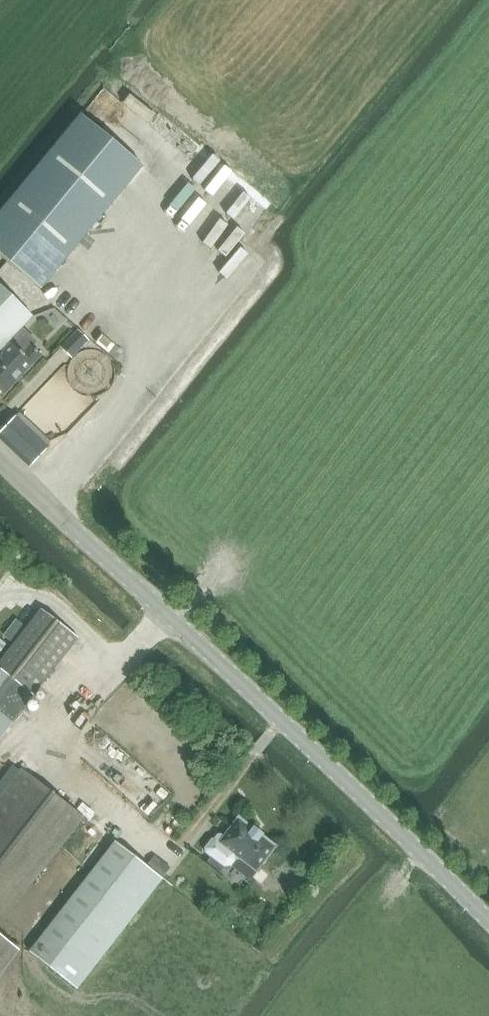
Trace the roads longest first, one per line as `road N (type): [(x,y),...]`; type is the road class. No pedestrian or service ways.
road 1 (unclassified): [(488,925),(0,459)]

